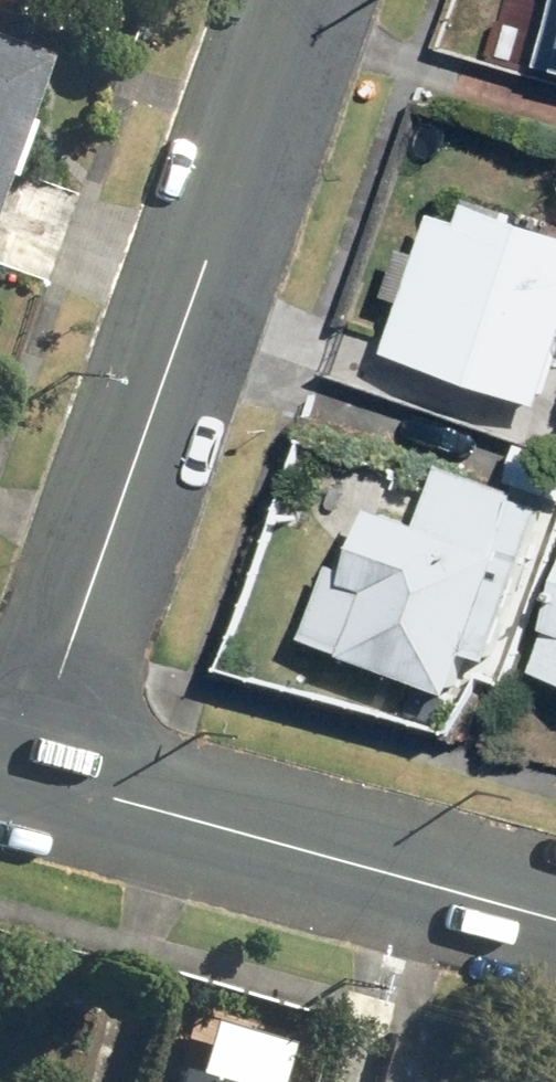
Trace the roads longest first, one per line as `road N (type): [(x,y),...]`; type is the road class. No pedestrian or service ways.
road 1 (residential): [(26,768),(300,0)]
road 2 (tertiary): [(555,916),(26,768)]

